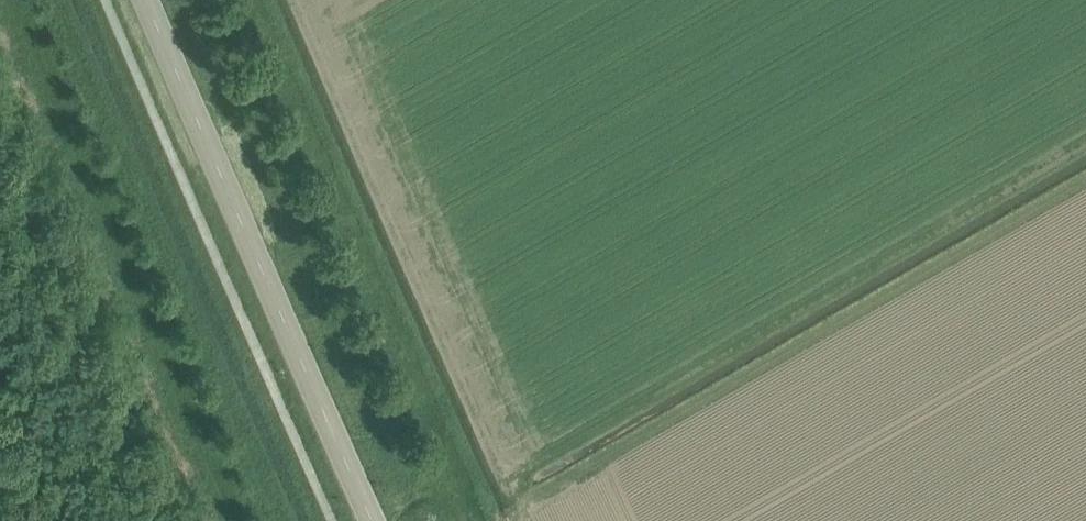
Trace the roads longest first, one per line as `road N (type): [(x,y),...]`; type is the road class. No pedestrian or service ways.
road 1 (tertiary): [(141,0),(363,520)]

